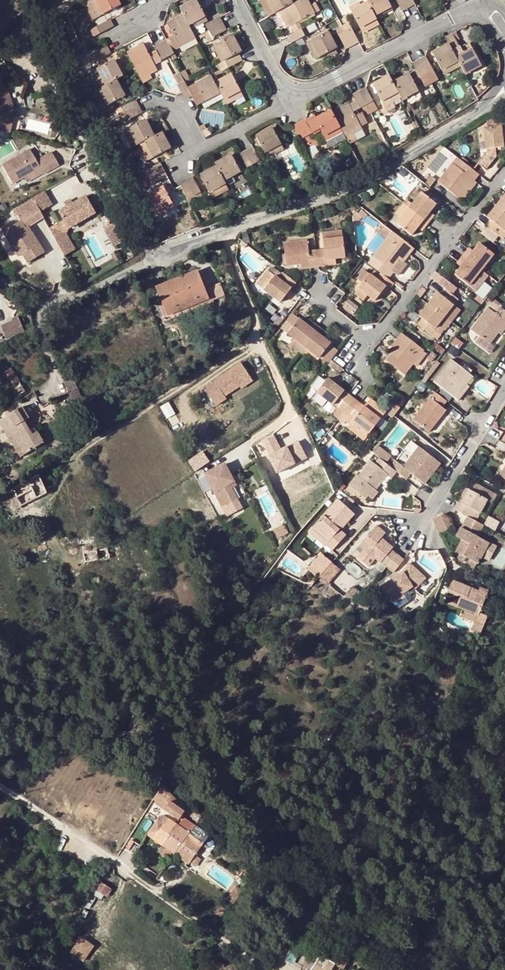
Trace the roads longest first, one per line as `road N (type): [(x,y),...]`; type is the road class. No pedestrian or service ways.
road 1 (residential): [(0,788),(264,969)]
road 2 (residential): [(223,230),(317,198),(484,108)]
road 3 (residential): [(0,41),(45,68),(147,261)]
road 4 (residential): [(251,442),(283,421),(289,406),(223,230)]
road 5 (residential): [(504,174),(370,344)]
road 6 (residential): [(290,102),(459,15)]
road 7 (residential): [(504,391),(405,544)]
road 8 (residential): [(147,261),(57,308),(0,283)]

